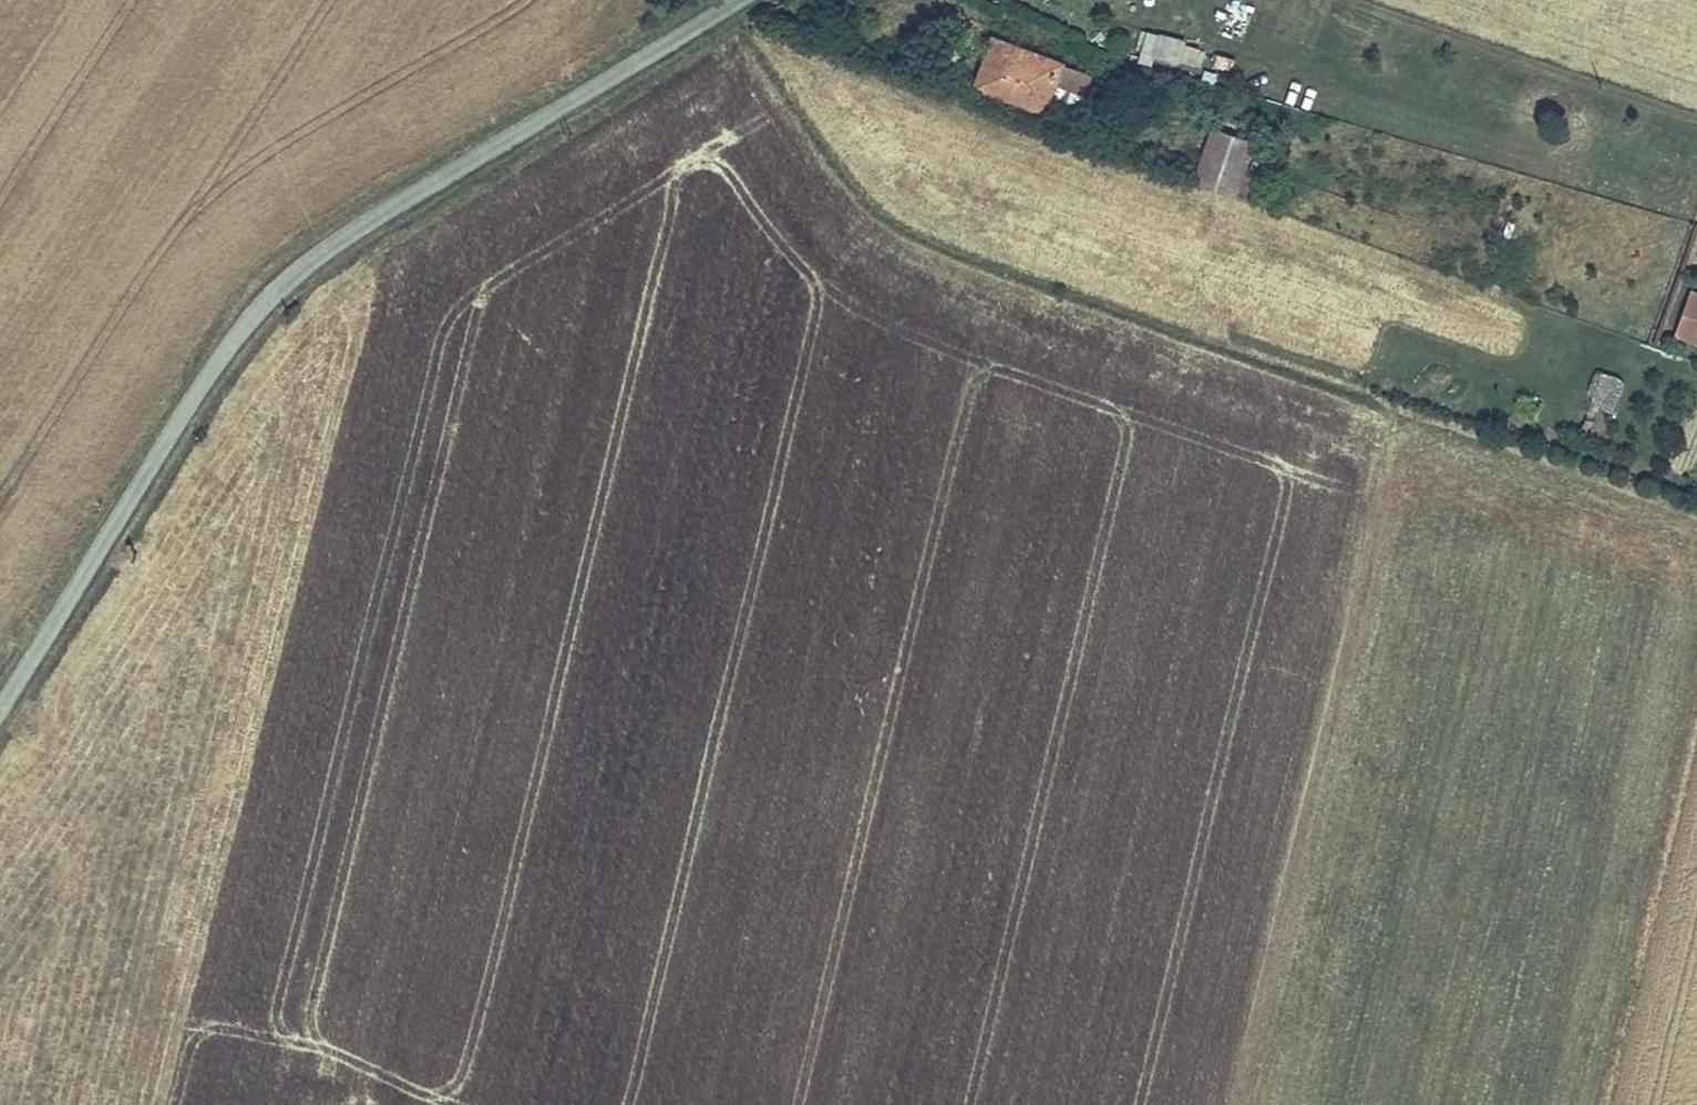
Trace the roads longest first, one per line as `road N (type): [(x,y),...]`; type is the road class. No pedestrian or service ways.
road 1 (unclassified): [(0,724),(251,324),(325,247),(738,0)]

